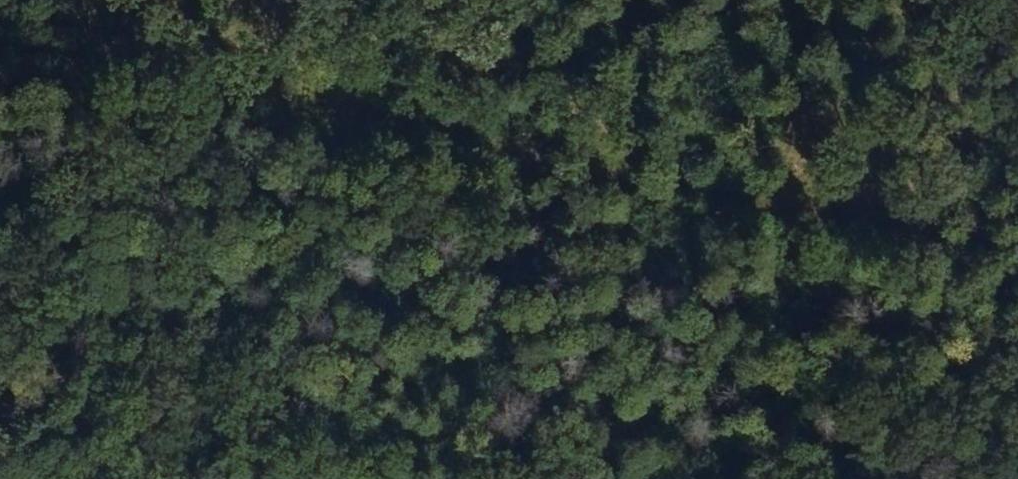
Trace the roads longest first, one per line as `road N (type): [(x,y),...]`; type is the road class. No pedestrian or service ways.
road 1 (track): [(260,478),(0,423)]

